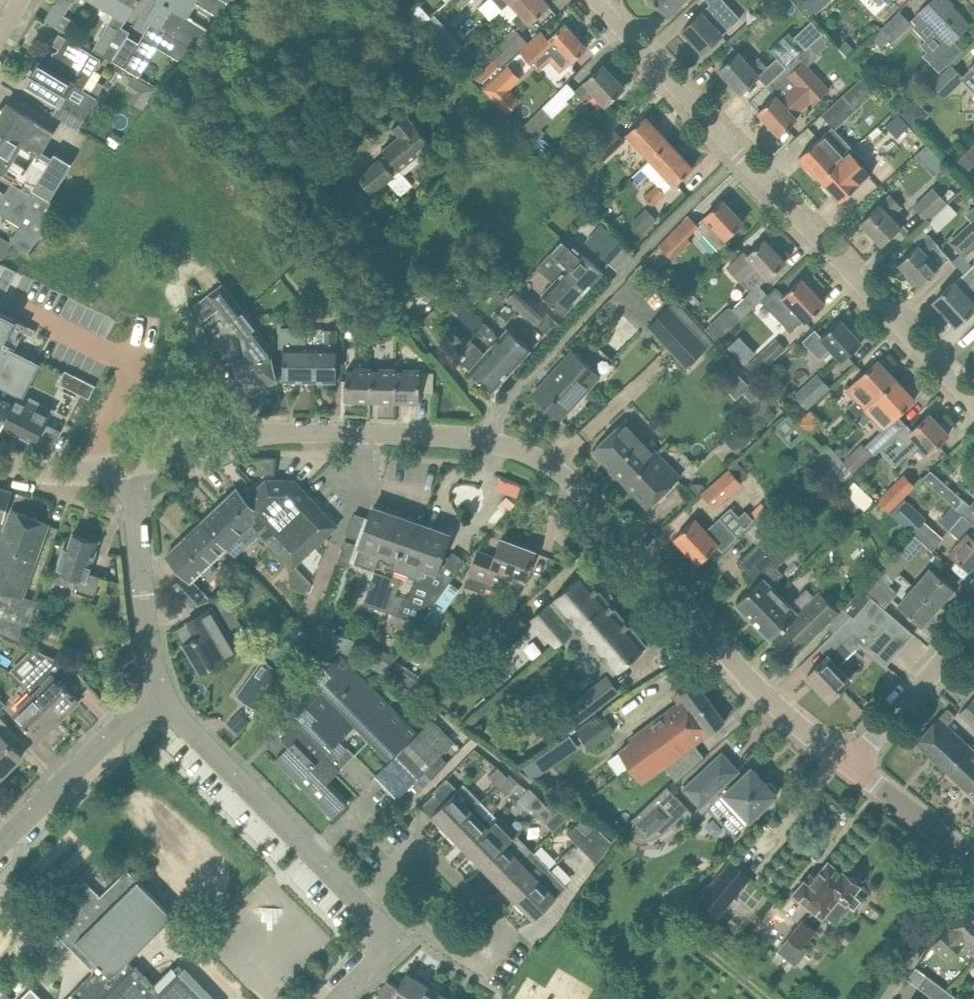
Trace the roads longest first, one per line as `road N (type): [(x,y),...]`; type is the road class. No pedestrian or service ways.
road 1 (tertiary): [(852,765),(781,711),(590,496),(548,464),(490,439),(247,434),(131,466)]
road 2 (residential): [(973,404),(598,0)]
road 3 (residential): [(355,904),(163,697)]
road 4 (residential): [(374,887),(417,838),(520,930),(482,970)]
road 5 (residential): [(163,697),(131,466)]
road 6 (residential): [(0,850),(163,697)]
road 7 (unclassified): [(852,765),(973,625)]
road 8 (tertiary): [(973,866),(852,765)]
road 9 (residential): [(886,998),(973,875)]
road 10 (residential): [(482,970),(374,887)]
road 11 (tertiary): [(131,466),(82,473),(0,467)]
road 12 (residential): [(337,998),(391,940),(355,904)]

